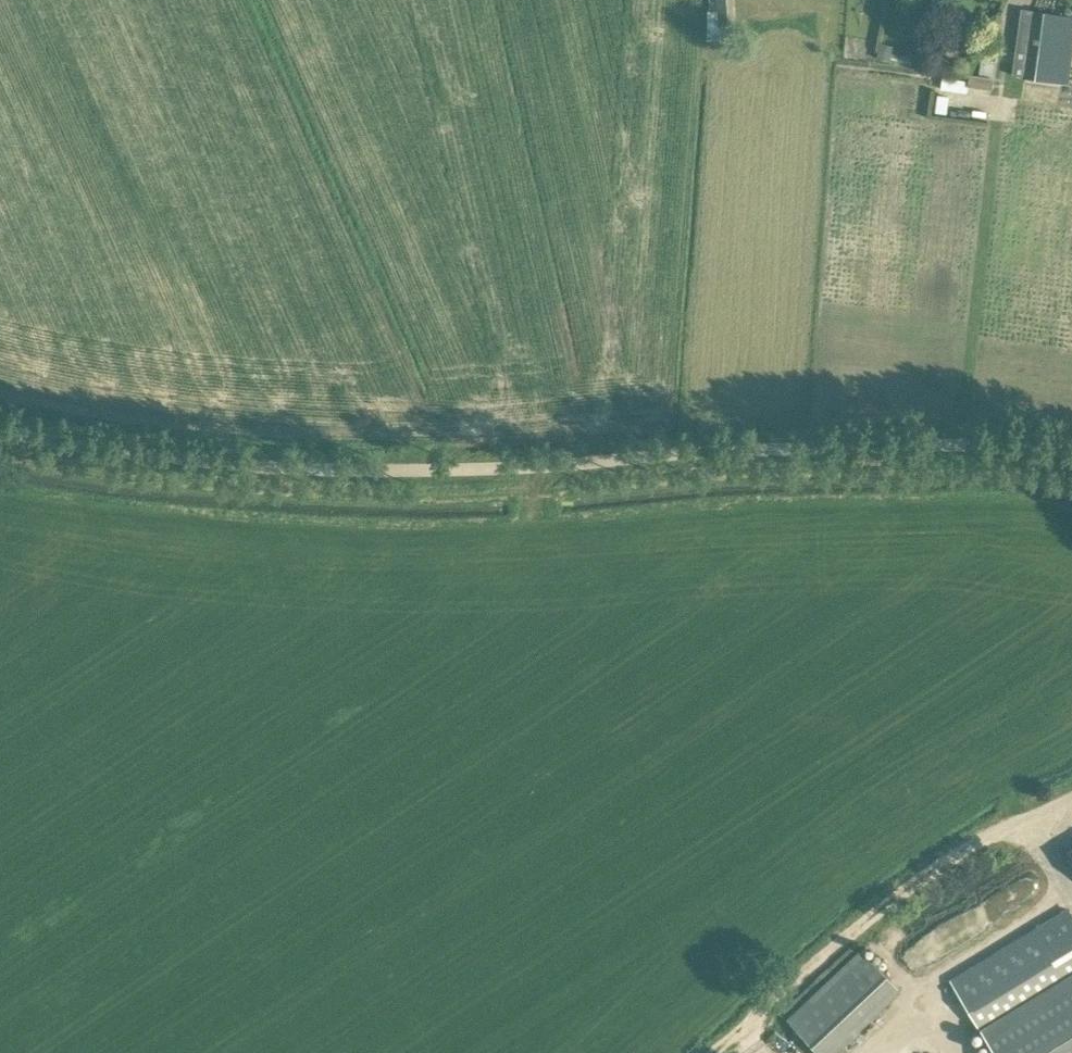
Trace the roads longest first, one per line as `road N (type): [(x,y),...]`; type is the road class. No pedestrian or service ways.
road 1 (unclassified): [(1071,454),(991,443),(800,447),(406,469),(171,460),(0,431)]
road 2 (track): [(1040,808),(901,890),(717,1052)]

